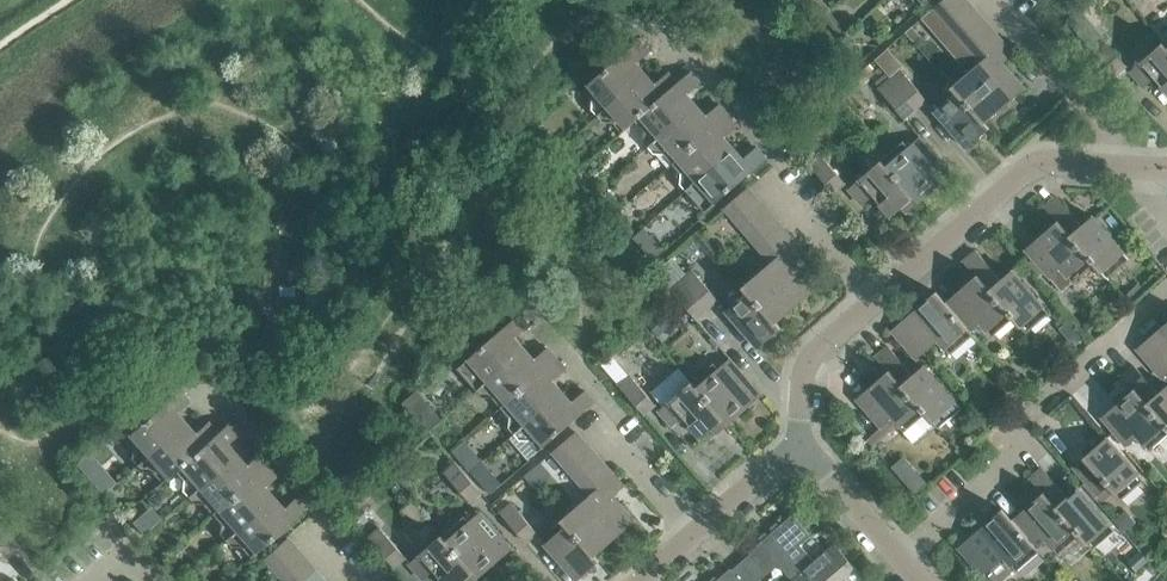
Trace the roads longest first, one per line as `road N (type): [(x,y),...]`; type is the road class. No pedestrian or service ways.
road 1 (residential): [(901,562),(1015,458),(1036,408),(1166,298)]
road 2 (residential): [(868,300),(1037,166),(1130,168)]
road 3 (residential): [(1130,168),(1116,141),(996,0)]
road 4 (residential): [(799,445),(800,383),(868,300)]
road 5 (residential): [(868,300),(766,180)]
road 6 (residential): [(901,562),(799,445)]
road 7 (residential): [(697,539),(593,424)]
road 8 (residential): [(697,539),(799,445)]

